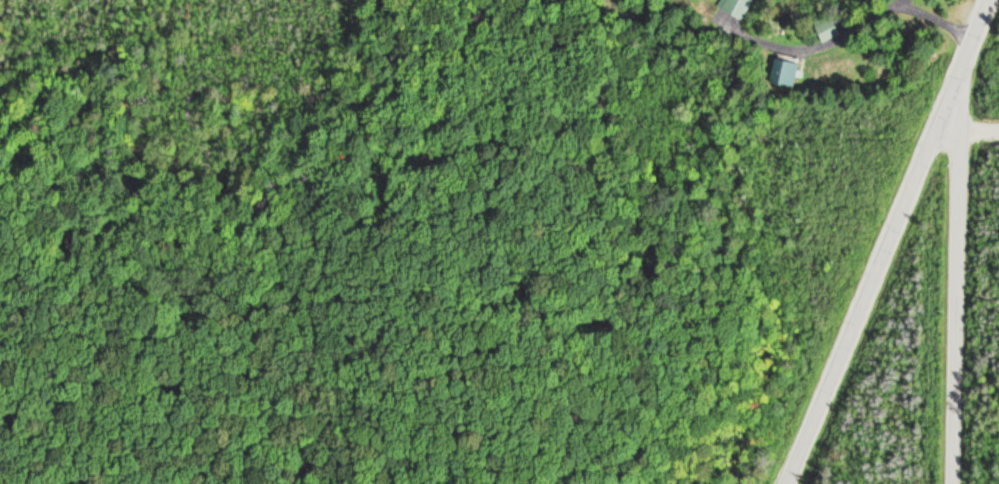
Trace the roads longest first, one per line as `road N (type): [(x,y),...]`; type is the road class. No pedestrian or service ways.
road 1 (secondary): [(784,483),(987,0)]
road 2 (residential): [(950,483),(958,130),(943,106)]

